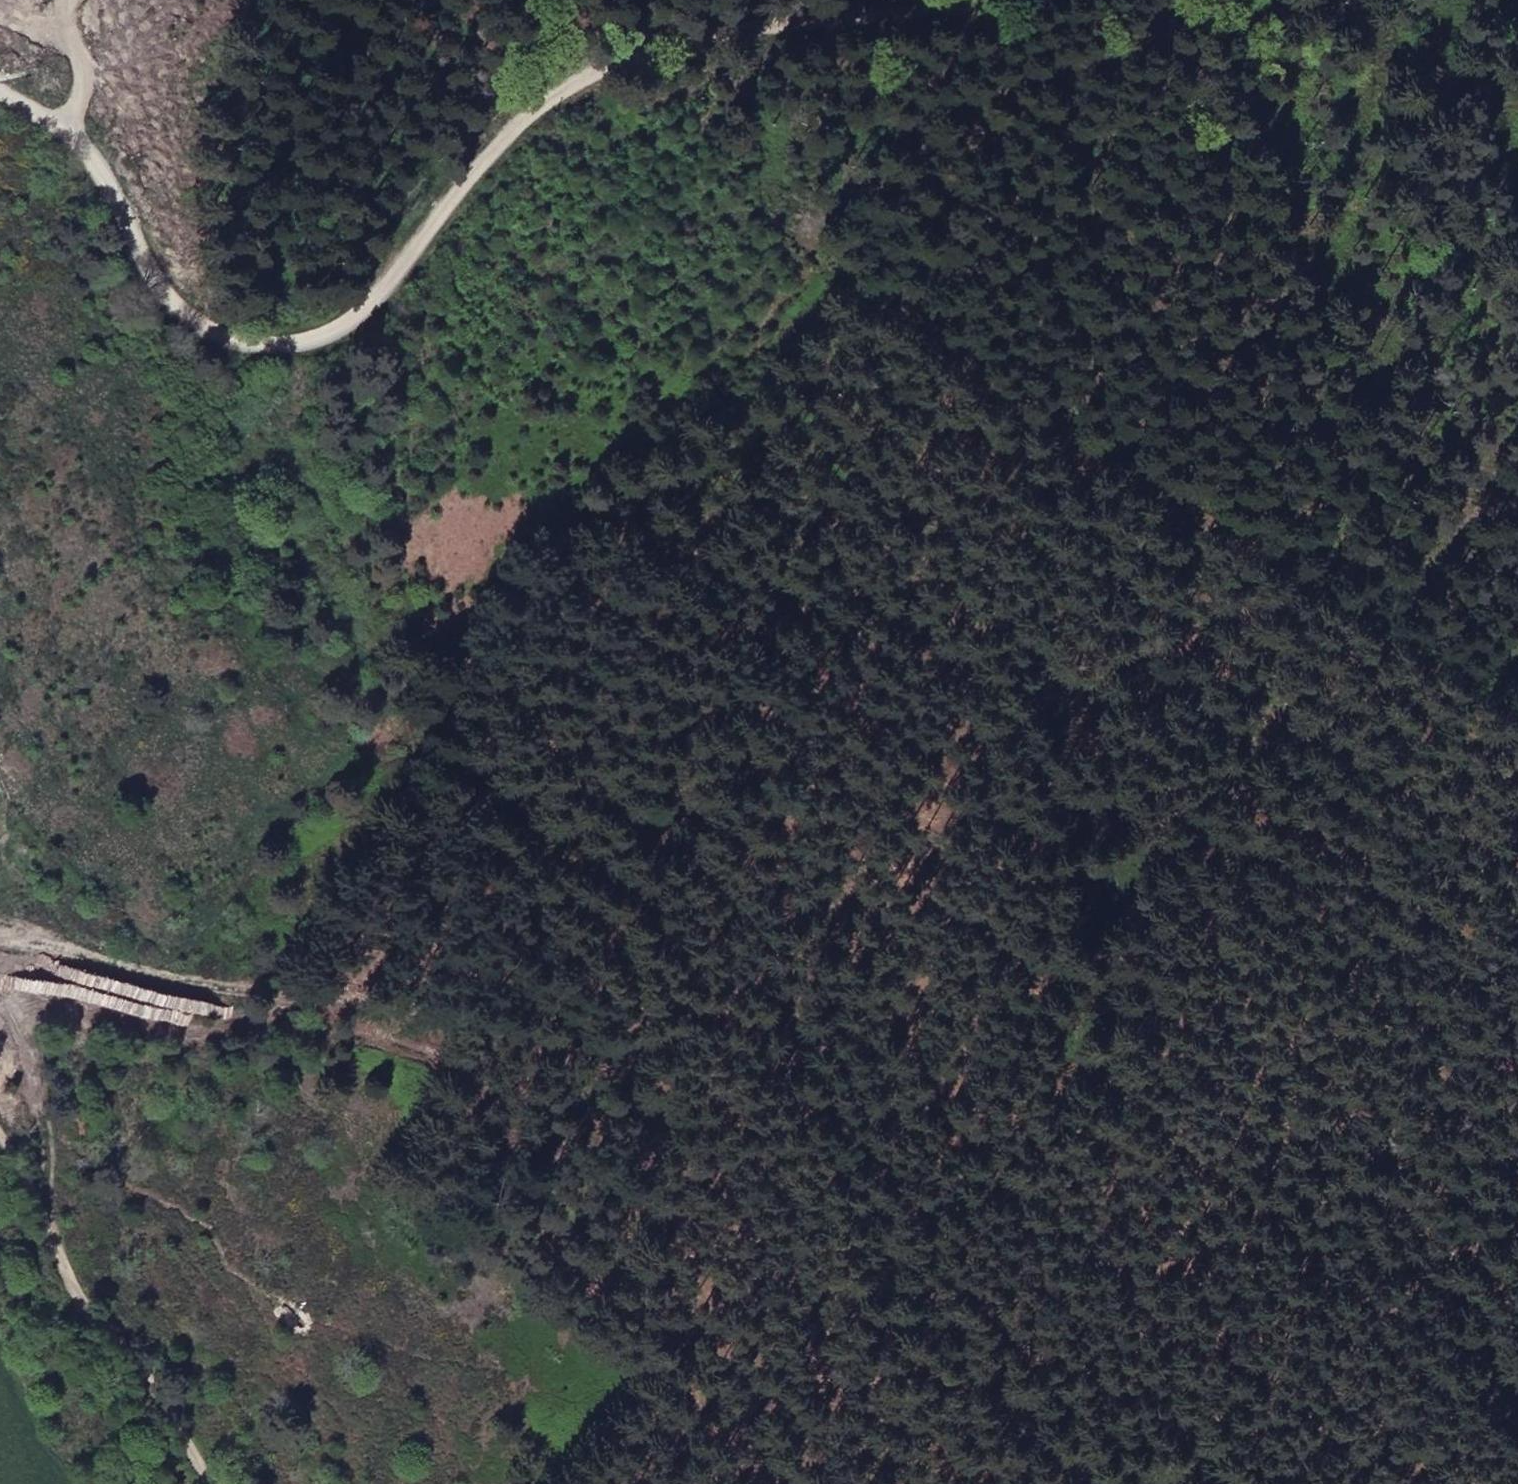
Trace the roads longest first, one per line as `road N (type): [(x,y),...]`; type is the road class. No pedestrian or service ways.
road 1 (track): [(948,0),(812,18),(621,28),(569,60),(496,141),(402,281),(355,331),(280,345),(204,326),(150,272),(114,185),(74,119)]
road 2 (track): [(0,1161),(198,1483)]

